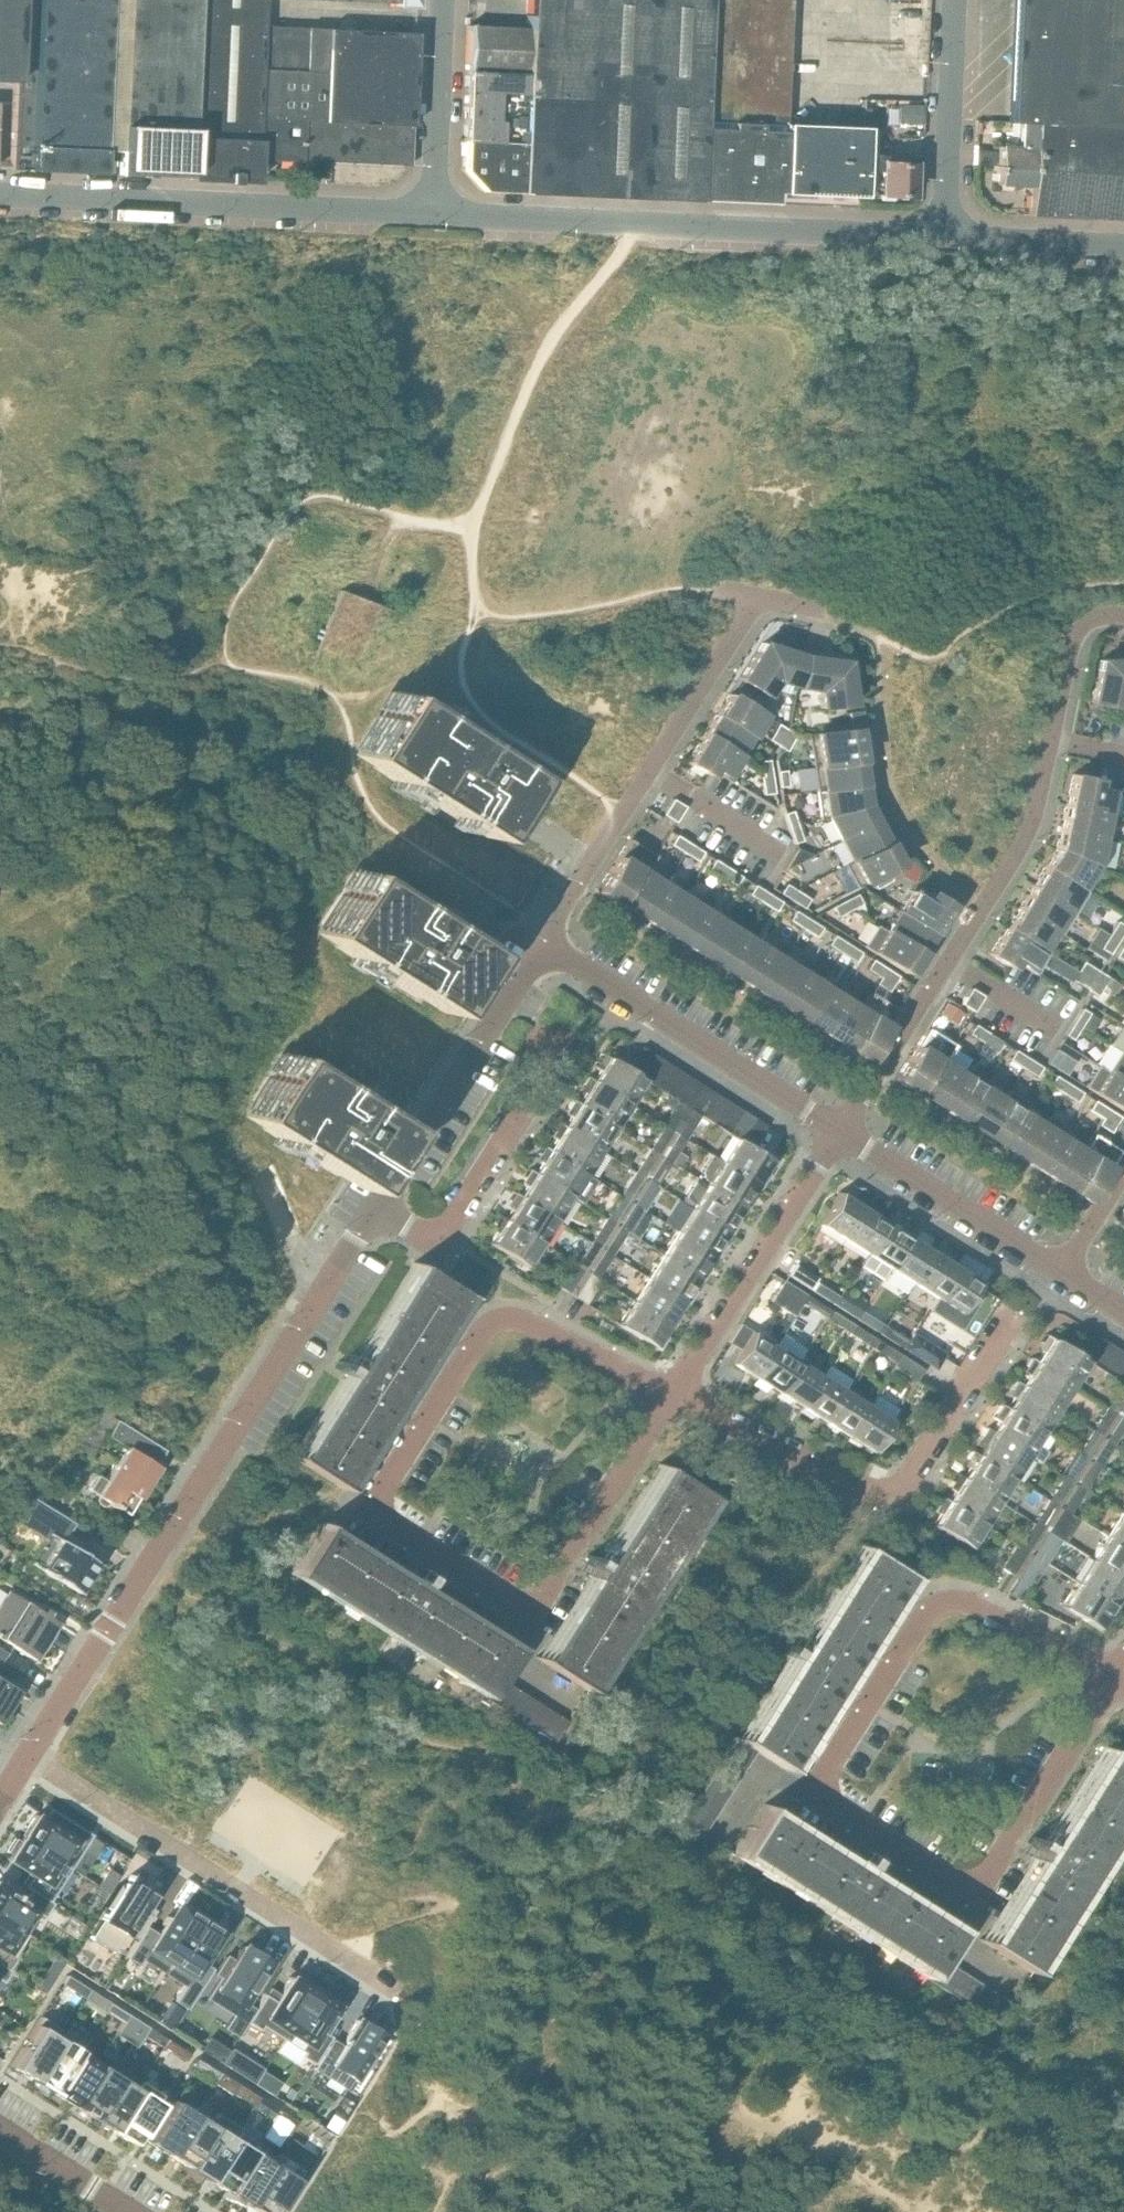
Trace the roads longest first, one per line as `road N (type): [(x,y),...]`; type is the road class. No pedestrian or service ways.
road 1 (residential): [(1120,1678),(977,1901),(813,1797),(943,1587)]
road 2 (residential): [(28,1761),(382,1197)]
road 3 (residential): [(676,1398),(502,1313),(372,1513),(535,1619)]
road 4 (residential): [(841,1139),(1030,839),(1076,640),(1105,617)]
road 5 (unclassified): [(431,219),(947,241)]
road 6 (residential): [(537,949),(760,604),(821,613)]
road 7 (residential): [(676,1398),(891,1505),(1007,1329)]
road 8 (unclassified): [(0,200),(431,219)]
road 9 (residential): [(28,1761),(374,1979)]
road 10 (residential): [(841,1139),(537,949)]
road 11 (residential): [(676,1398),(841,1139)]
road 12 (residential): [(382,1197),(434,1231),(560,1036)]
road 13 (residential): [(382,1197),(537,949)]
road 14 (residential): [(535,1619),(676,1398)]
road 15 (residential): [(1059,1275),(841,1139)]
road 16 (unclassified): [(947,241),(957,0)]
road 17 (unclassified): [(431,219),(440,0)]
road 18 (residential): [(1120,1678),(943,1587)]
road 19 (unclassified): [(947,241),(1123,249)]
road 20 (residential): [(122,2211),(0,2136)]
road 21 (residential): [(1059,1275),(1123,1173)]

